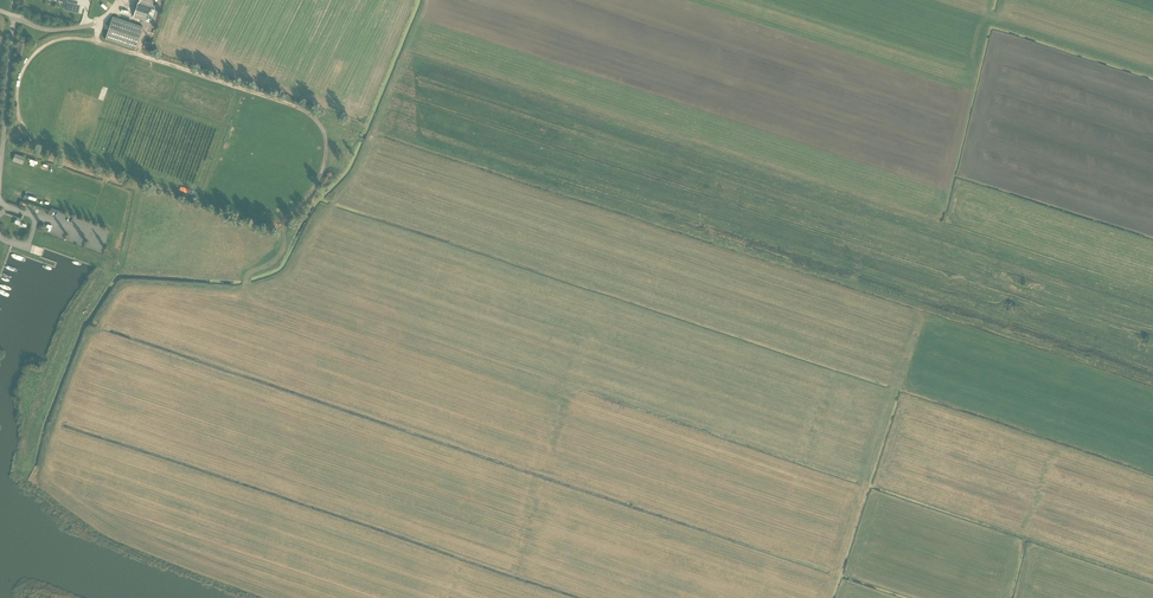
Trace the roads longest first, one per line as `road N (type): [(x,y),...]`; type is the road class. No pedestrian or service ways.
road 1 (track): [(102,43),(61,39),(27,63),(18,112),(40,143),(255,219),(282,217),(305,200),(326,156),(313,117),(141,55)]

